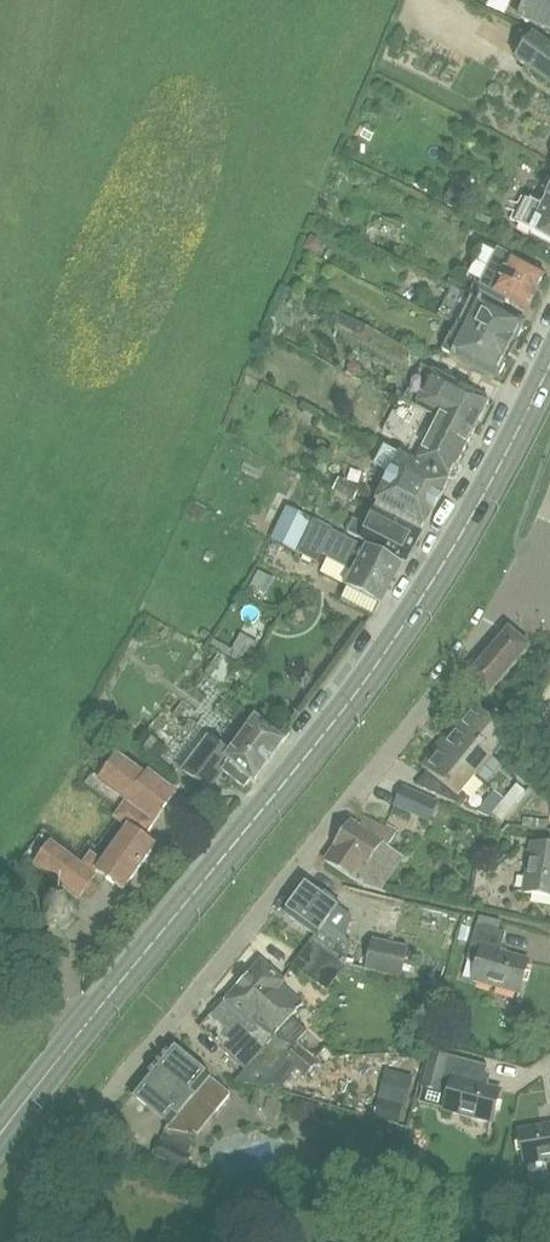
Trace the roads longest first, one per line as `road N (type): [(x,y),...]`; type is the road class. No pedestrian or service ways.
road 1 (primary): [(0,1132),(353,698),(507,450),(549,360)]
road 2 (residential): [(124,1079),(536,562)]

